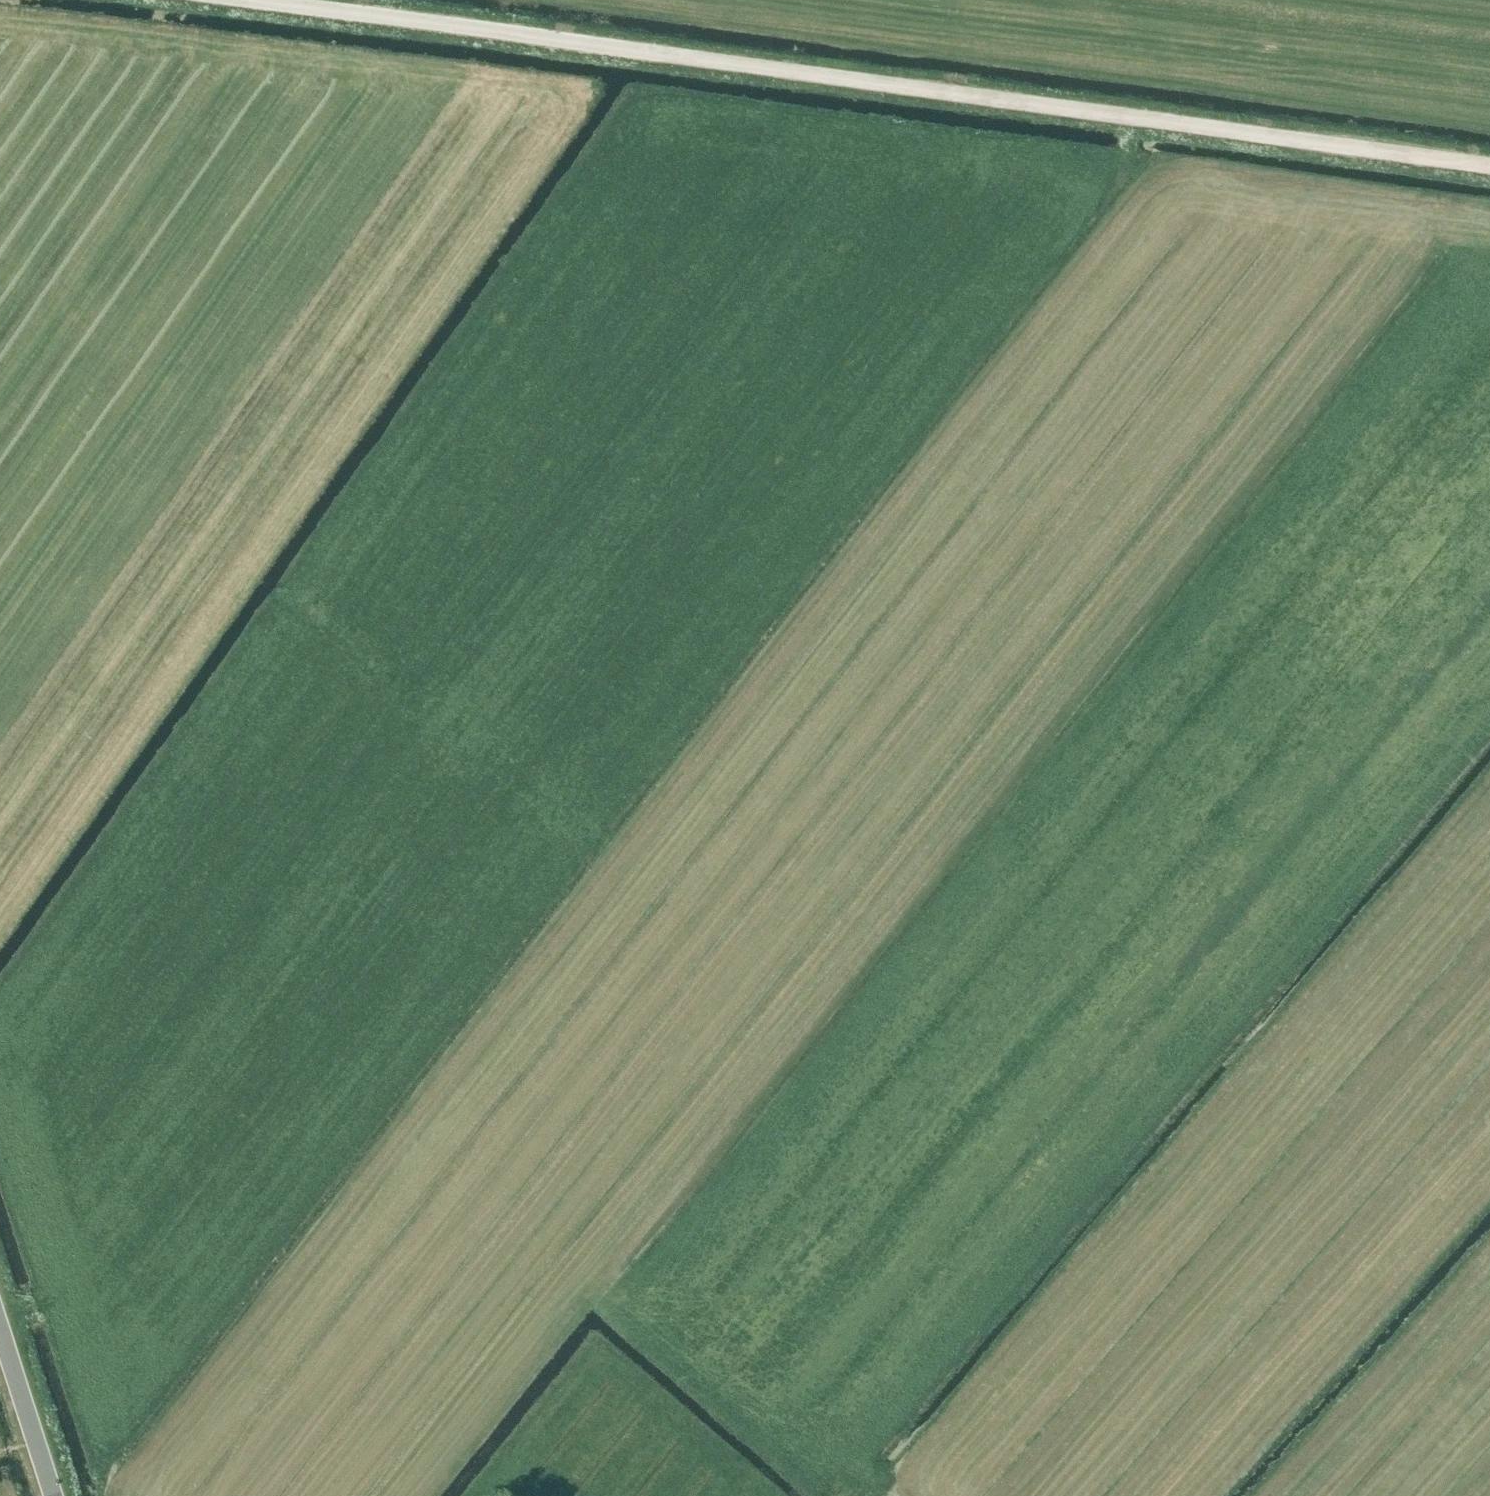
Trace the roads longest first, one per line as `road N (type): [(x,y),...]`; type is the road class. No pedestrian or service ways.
road 1 (track): [(1489,167),(245,0)]
road 2 (tertiary): [(48,1495),(0,1350)]

